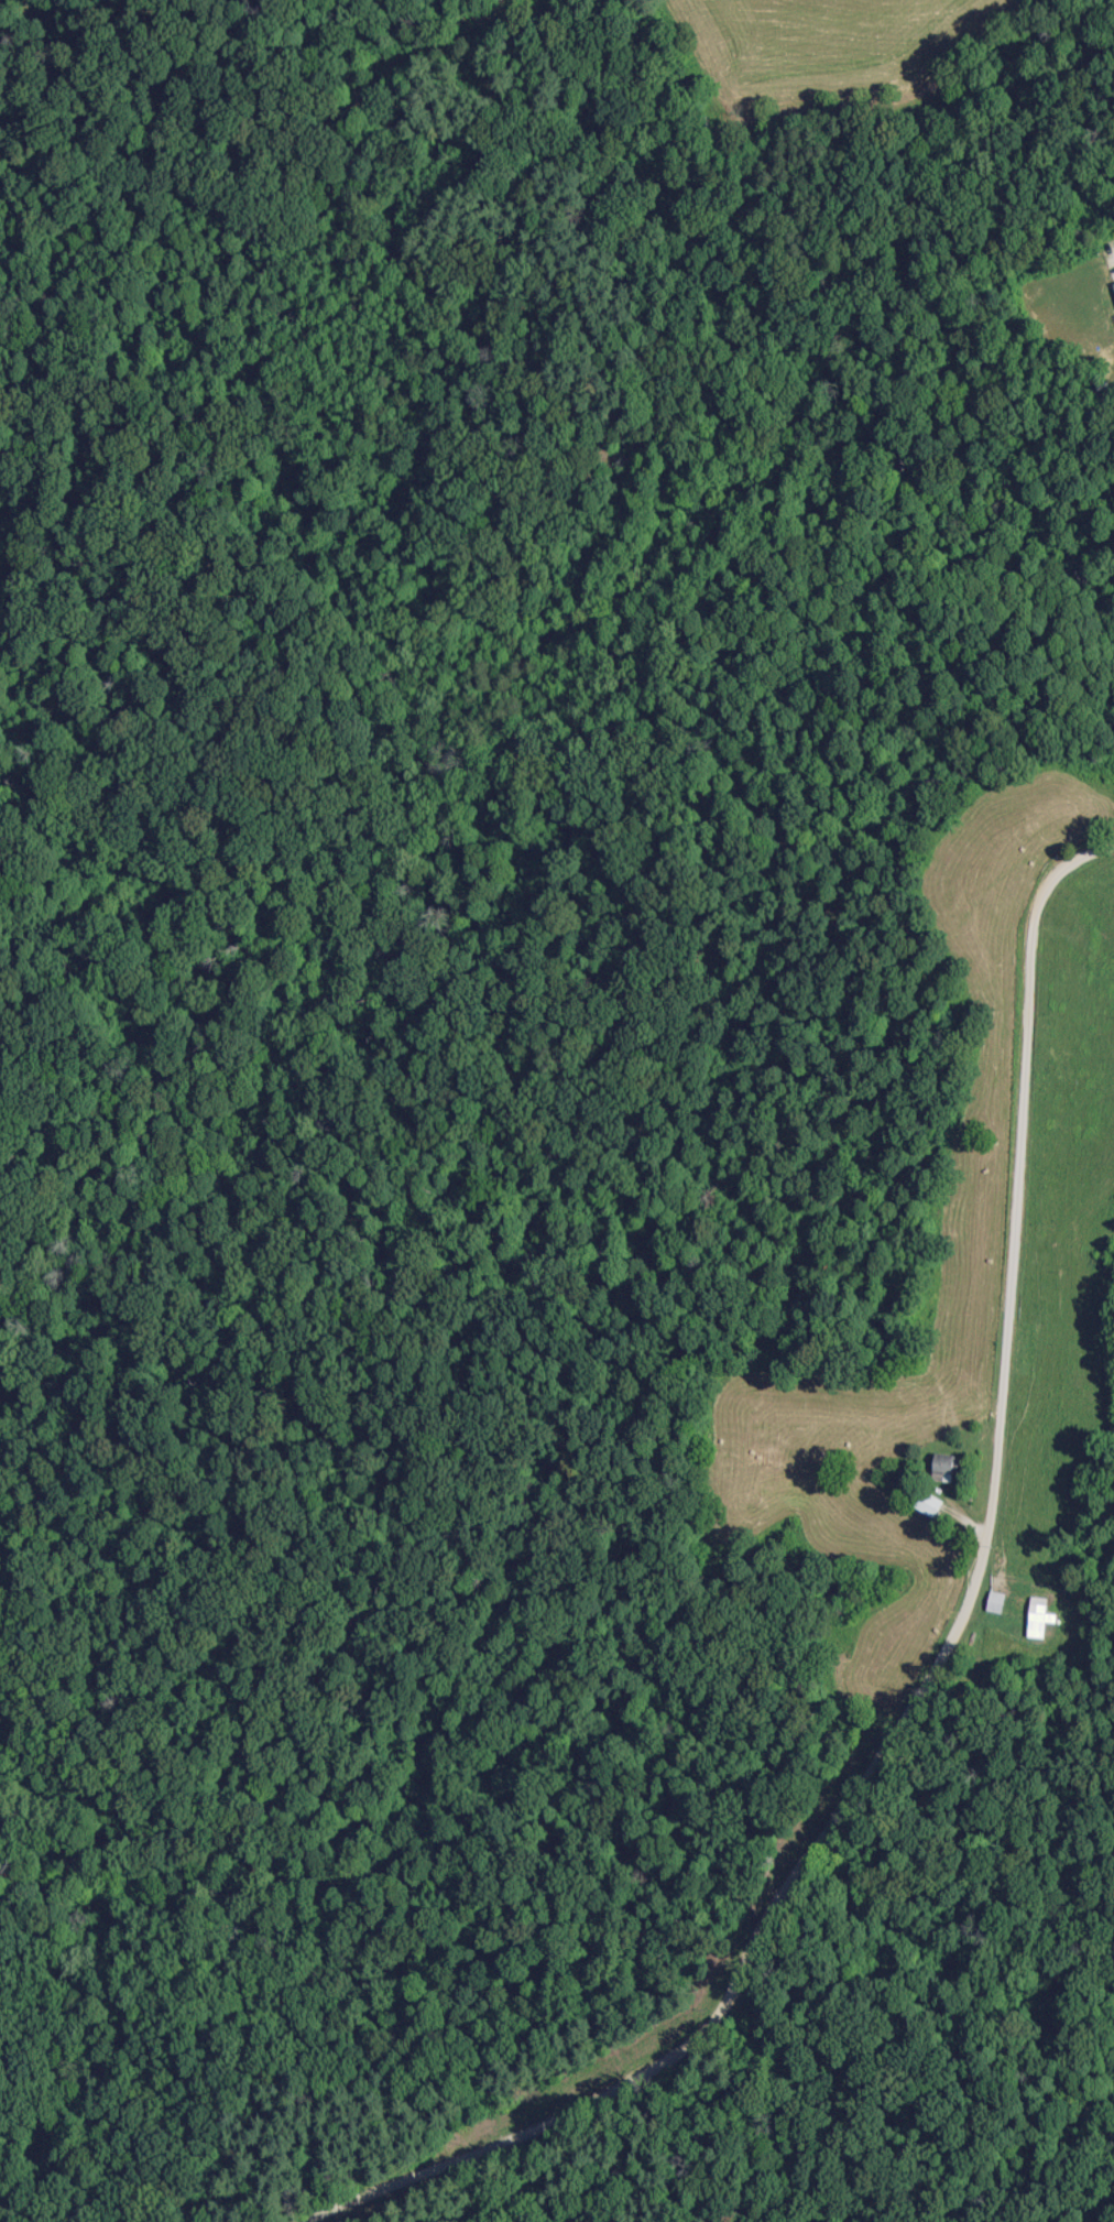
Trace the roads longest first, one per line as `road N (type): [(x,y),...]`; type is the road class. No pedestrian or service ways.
road 1 (residential): [(393,2221),(493,2141),(689,2033),(850,1865),(978,1571),(1011,1209),(1019,948),(1039,882),(1081,849),(1113,839)]

